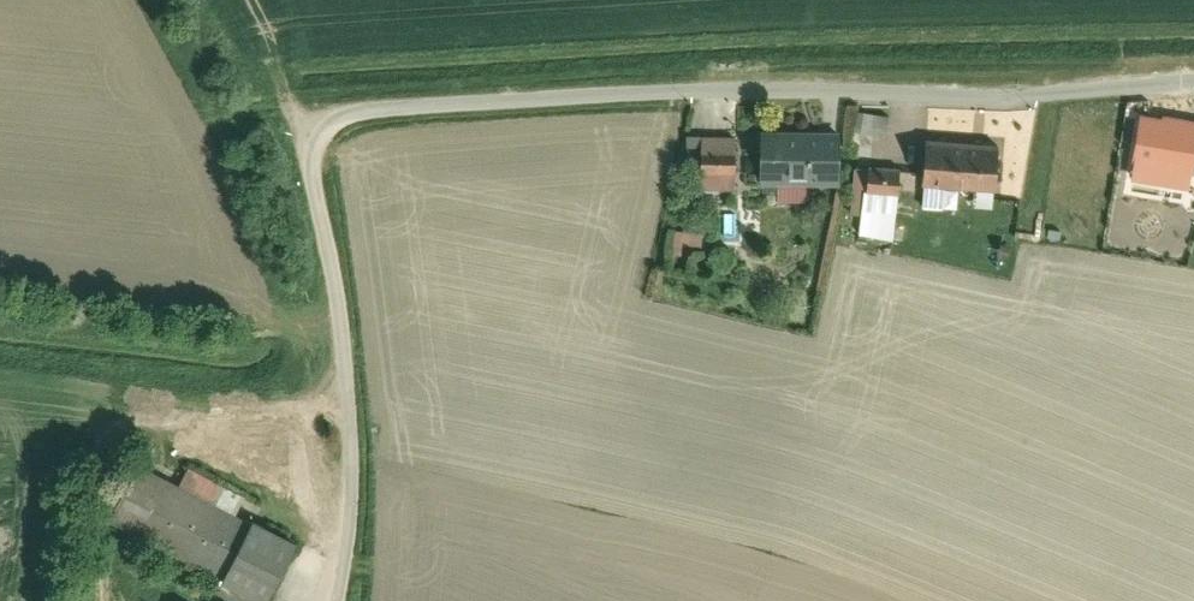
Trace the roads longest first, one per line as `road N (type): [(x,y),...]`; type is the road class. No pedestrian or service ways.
road 1 (residential): [(1193,81),(993,98),(791,89),(343,115),(319,131),(312,164),(350,404),(349,549),(335,600)]

